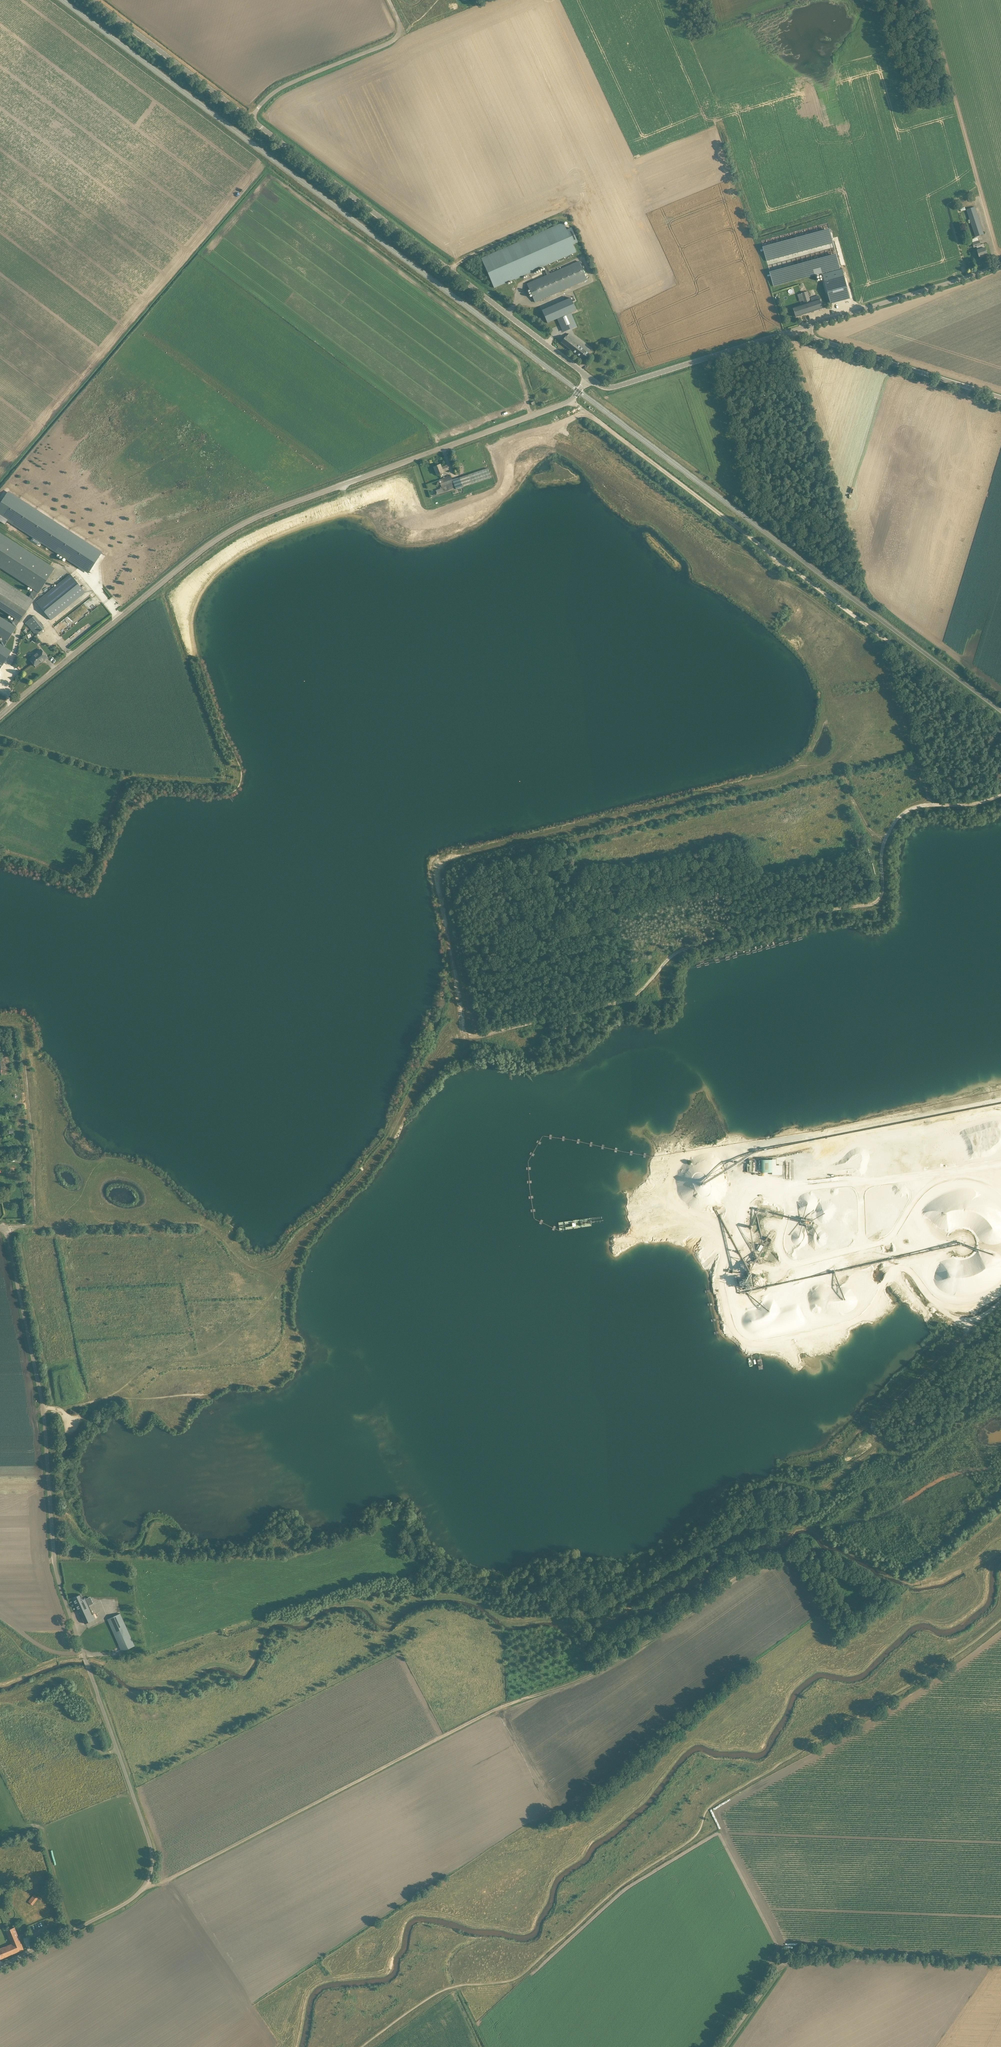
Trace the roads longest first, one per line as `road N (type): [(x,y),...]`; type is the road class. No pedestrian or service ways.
road 1 (unclassified): [(0,1967),(134,1897),(153,1861),(54,1558),(43,1407),(0,1227)]
road 2 (track): [(1000,1619),(922,1678),(710,1805),(692,1839),(628,1880),(517,1977),(445,1989),(361,2046)]
road 3 (unclassified): [(0,716),(234,528),(563,404),(590,377)]
road 4 (track): [(752,1568),(593,1672),(481,1716),(156,1886),(146,1884)]
road 5 (unclassified): [(590,377),(93,0)]
road 6 (track): [(571,400),(1000,728)]
road 7 (unclassified): [(590,377),(615,386),(799,329)]
road 8 (unclassified): [(1000,397),(799,329)]
road 9 (unclassified): [(799,329),(1000,264)]
road 10 (track): [(249,119),(284,85),(396,37),(400,25),(388,0)]

